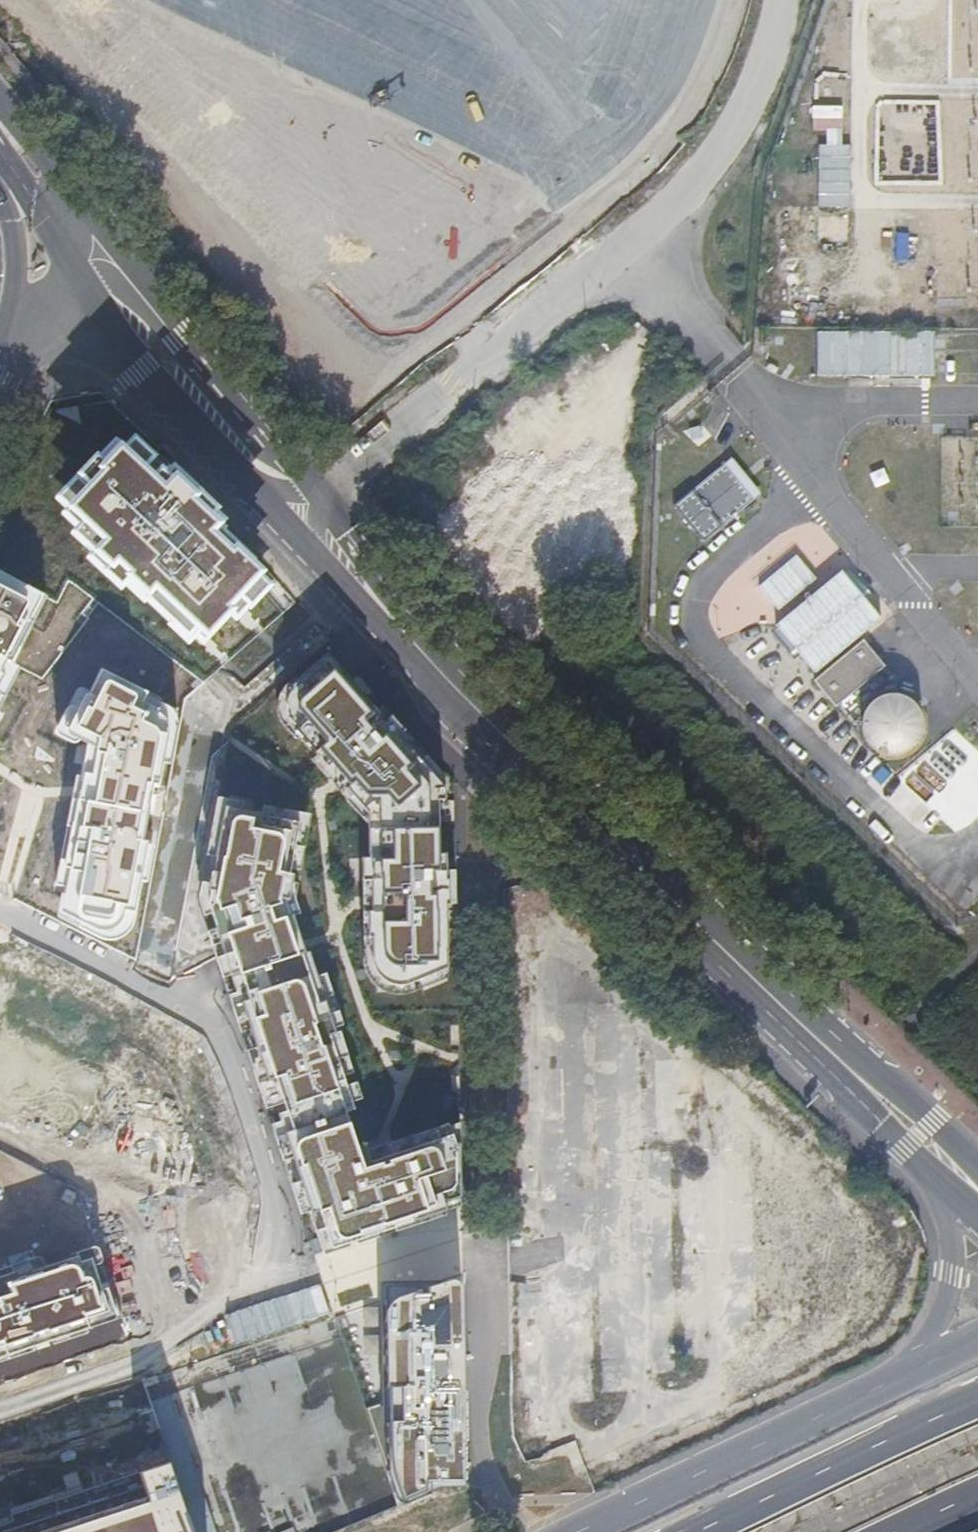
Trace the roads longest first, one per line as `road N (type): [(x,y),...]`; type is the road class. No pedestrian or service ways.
road 1 (secondary): [(977,1168),(502,696),(323,498)]
road 2 (secondary): [(283,537),(907,1147),(936,1186)]
road 3 (residential): [(297,1303),(233,1056),(212,1021),(0,912)]
road 4 (unclassified): [(641,241),(323,498)]
road 5 (tertiary): [(871,1389),(574,1531)]
road 6 (secondary): [(86,290),(283,537)]
road 7 (motorway): [(977,1400),(694,1531)]
road 8 (secondary): [(323,498),(139,274)]
road 9 (unclassified): [(783,0),(736,125),(710,166),(641,241)]
road 10 (unclassified): [(936,1186),(951,1275),(910,1357),(871,1389)]
road 11 (secondary): [(0,195),(11,262),(0,363)]
road 12 (secondary): [(0,152),(86,290)]
road 13 (unclassified): [(641,241),(731,369)]
road 14 (secondary): [(77,198),(0,102)]

